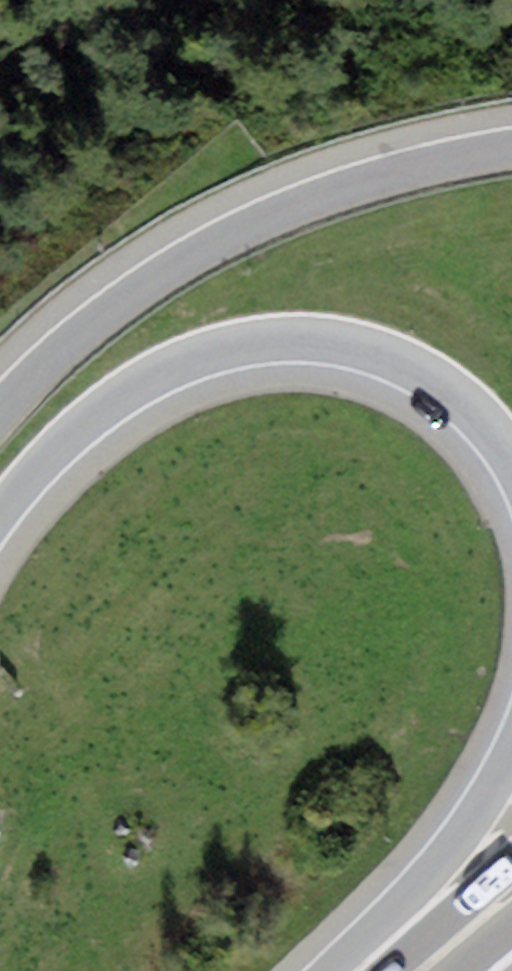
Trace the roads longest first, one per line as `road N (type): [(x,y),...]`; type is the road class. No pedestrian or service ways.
road 1 (trunk): [(0,521),(61,452),(135,394),(202,360),(265,348),(343,351),(421,379),(488,434),(511,470)]
road 2 (motorway): [(511,145),(405,167),(213,243),(118,301),(0,410)]
road 3 (trunk): [(511,746),(380,970)]
road 4 (trunk): [(511,869),(410,970)]

